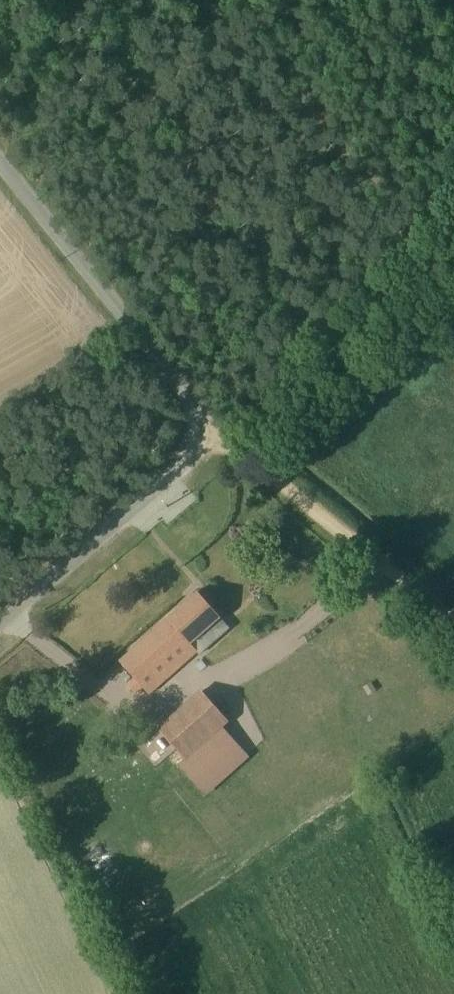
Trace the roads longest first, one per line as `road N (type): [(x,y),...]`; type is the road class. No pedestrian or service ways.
road 1 (track): [(453,622),(228,443),(198,433),(245,413),(431,256)]
road 2 (unclassified): [(0,168),(182,386),(198,433),(180,468),(0,620)]

